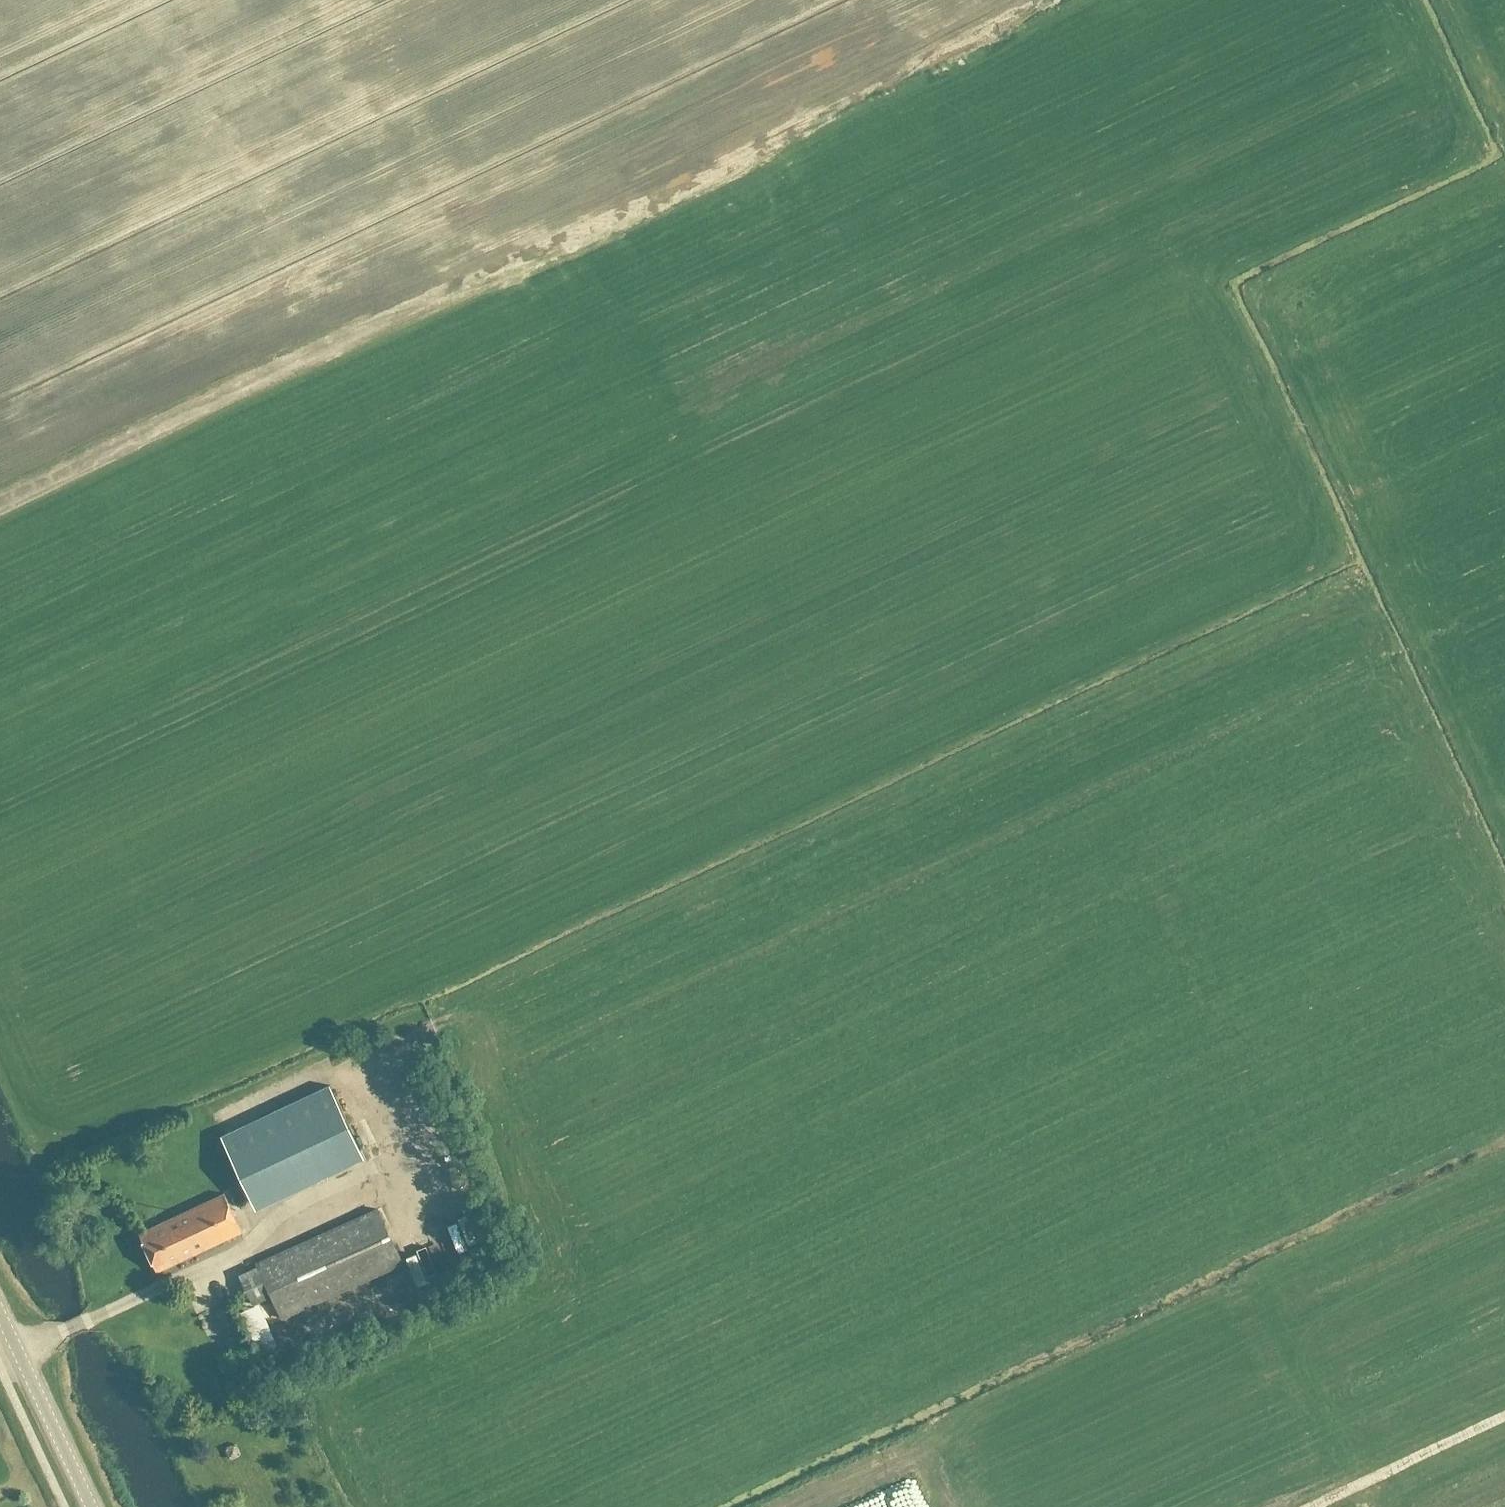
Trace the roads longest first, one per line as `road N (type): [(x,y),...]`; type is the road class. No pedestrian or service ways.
road 1 (tertiary): [(93,1506),(0,1307)]

